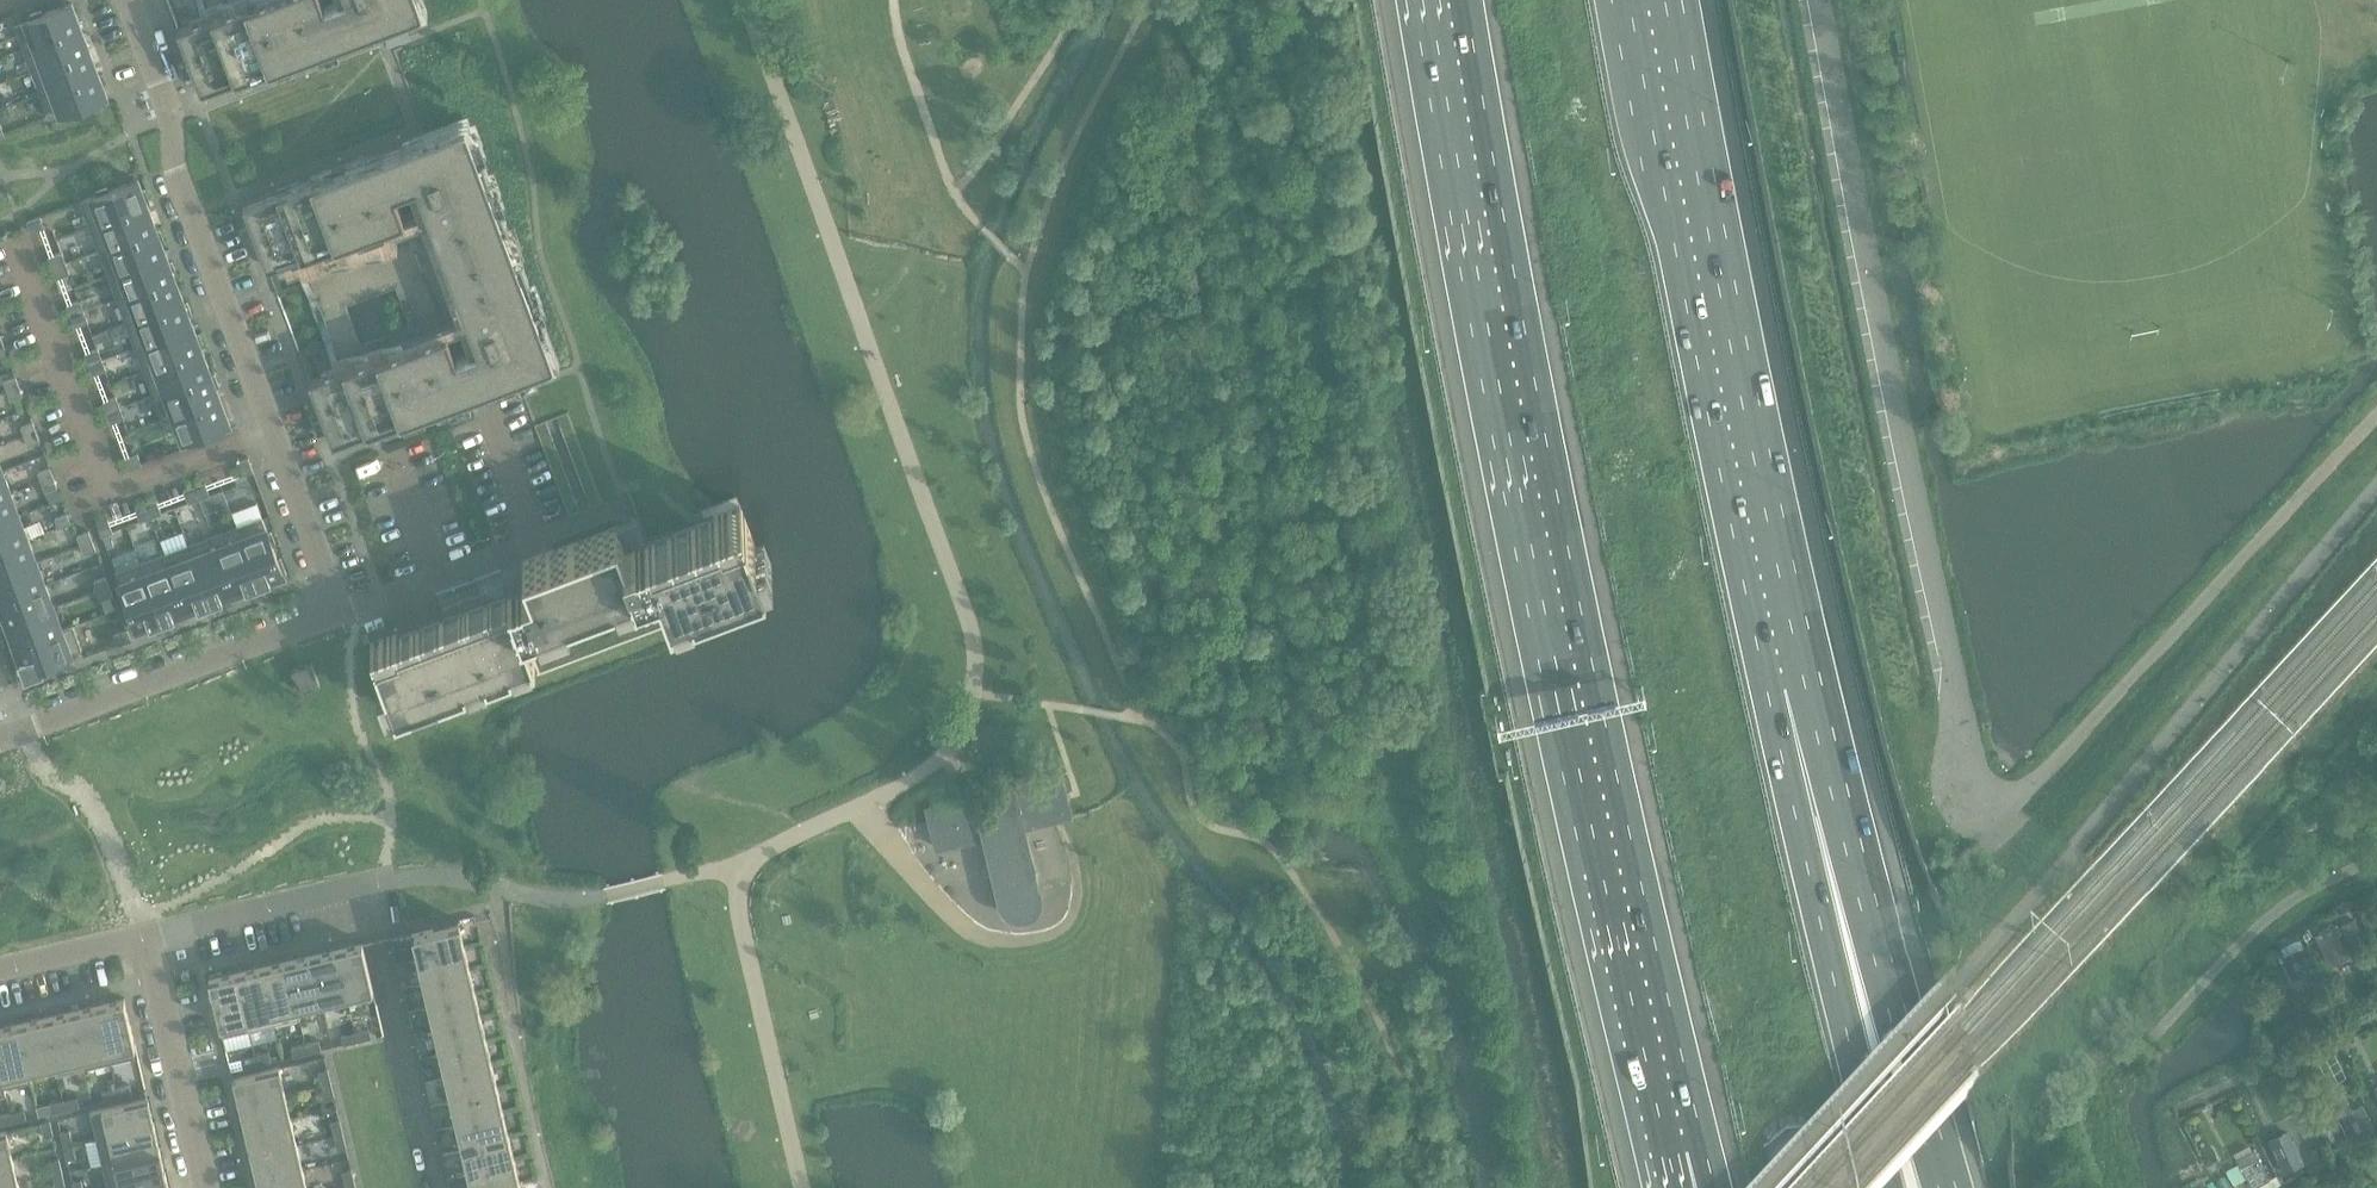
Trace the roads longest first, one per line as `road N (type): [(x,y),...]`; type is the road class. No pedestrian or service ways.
road 1 (unclassified): [(2376,421),(2044,773),(1988,802),(1968,747),(1821,0)]
road 2 (motorway): [(1467,0),(1569,554),(1705,1151)]
road 3 (motorway): [(1768,697),(1630,0)]
road 4 (residential): [(336,610),(175,172),(169,116),(127,0)]
road 5 (motorway): [(1937,1187),(1768,697)]
road 6 (motorway): [(1886,1187),(1768,697)]
road 7 (residential): [(0,736),(336,610)]
road 8 (residential): [(336,610),(624,502)]
road 9 (unclassified): [(2152,1040),(2245,936),(2376,863)]
road 10 (residential): [(146,936),(206,1187)]
road 11 (residential): [(146,936),(369,883)]
road 12 (residential): [(0,970),(146,936)]

